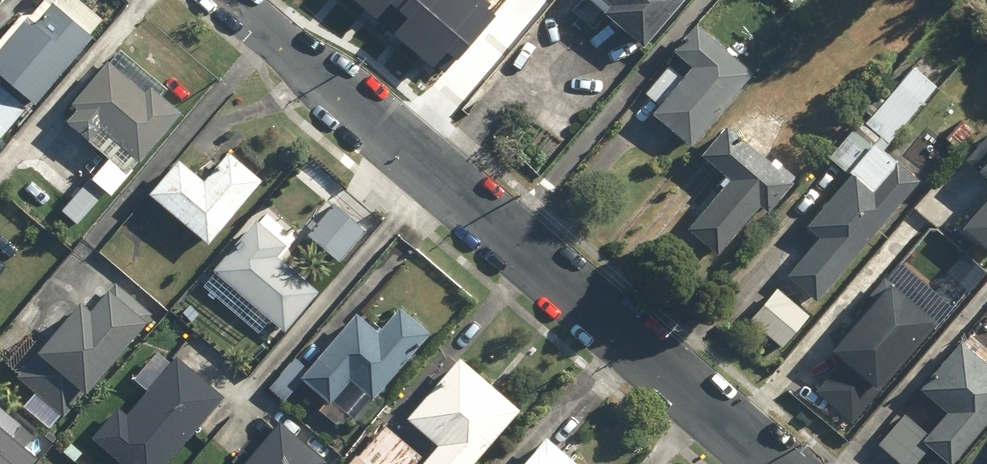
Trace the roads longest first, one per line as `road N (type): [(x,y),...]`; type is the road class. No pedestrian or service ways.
road 1 (residential): [(235,0),(777,463)]

